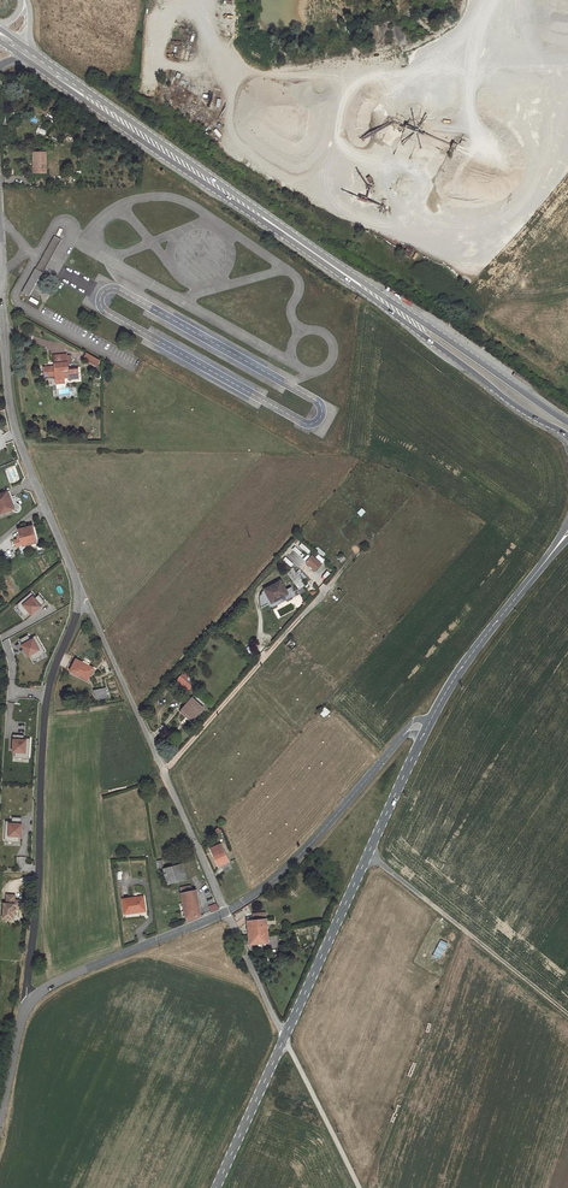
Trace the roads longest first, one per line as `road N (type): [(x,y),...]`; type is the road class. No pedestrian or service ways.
road 1 (primary): [(34,58),(383,301)]
road 2 (unclassified): [(27,1004),(43,712),(79,598)]
road 3 (secondary): [(284,1037),(426,729)]
road 4 (unclassified): [(79,598),(13,424),(0,296)]
road 5 (tertiary): [(226,911),(282,874),(404,733),(426,729)]
road 6 (residential): [(164,771),(340,572)]
road 7 (primary): [(383,301),(514,407),(567,439)]
road 8 (tertiary): [(27,1004),(65,977),(226,911)]
road 9 (primary): [(567,422),(383,301)]
road 10 (secondary): [(426,729),(462,666),(552,551)]
road 11 (unclassified): [(164,771),(79,598)]
road 12 (track): [(361,1187),(284,1037)]
road 13 (secondary): [(216,1187),(284,1037)]
road 14 (unclassified): [(226,911),(164,771)]
road 15 (unclassified): [(284,1037),(226,911)]

